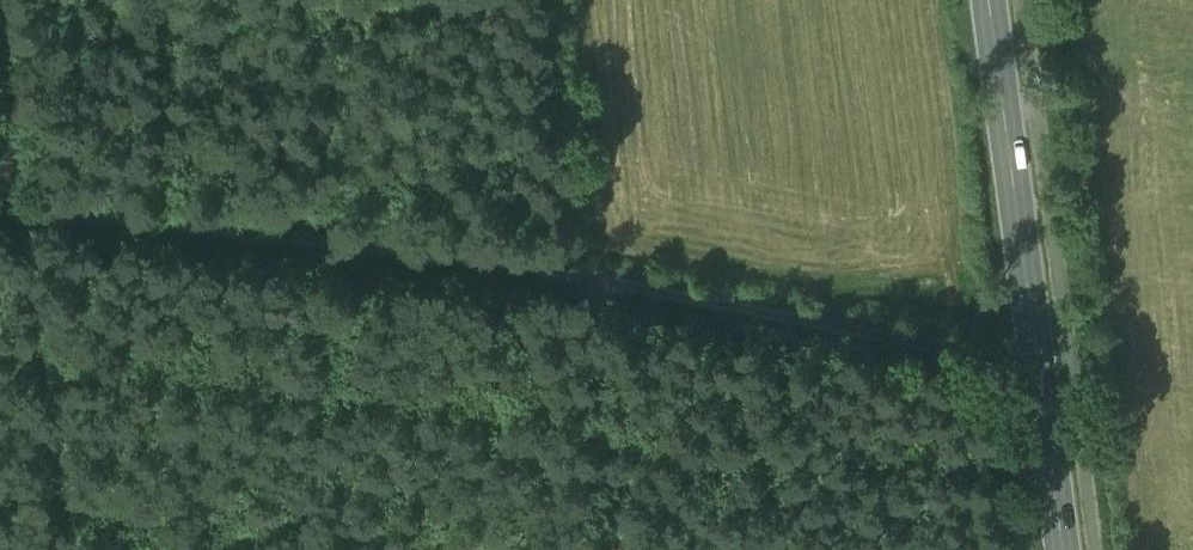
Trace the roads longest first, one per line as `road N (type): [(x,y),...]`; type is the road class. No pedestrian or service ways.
road 1 (track): [(826,320),(507,270),(0,226)]
road 2 (primary): [(1069,549),(994,0)]
road 3 (track): [(0,229),(48,549)]

